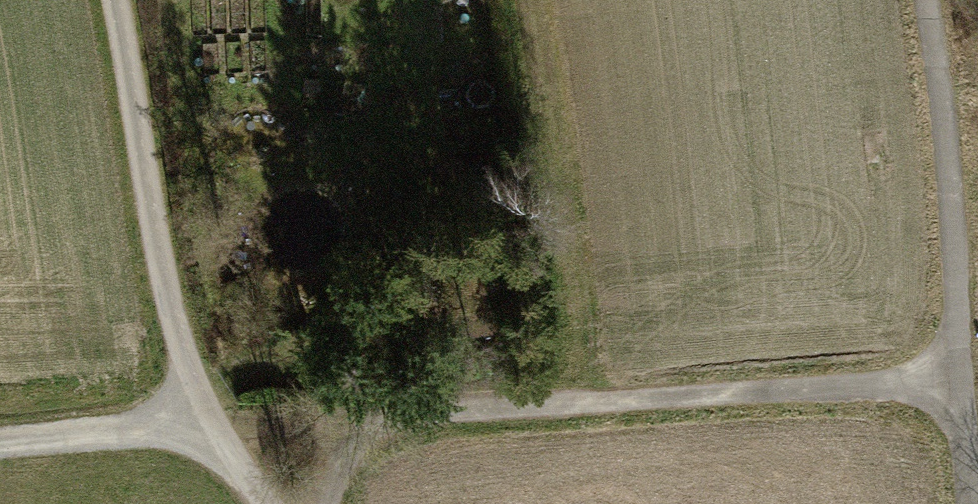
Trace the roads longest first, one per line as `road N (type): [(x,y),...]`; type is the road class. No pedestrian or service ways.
road 1 (track): [(321,503),(339,460),(372,427),(417,410),(959,385)]
road 2 (track): [(117,0),(162,277),(194,421),(260,503)]
road 3 (track): [(929,0),(945,103),(969,503)]
road 4 (track): [(0,444),(194,421)]

